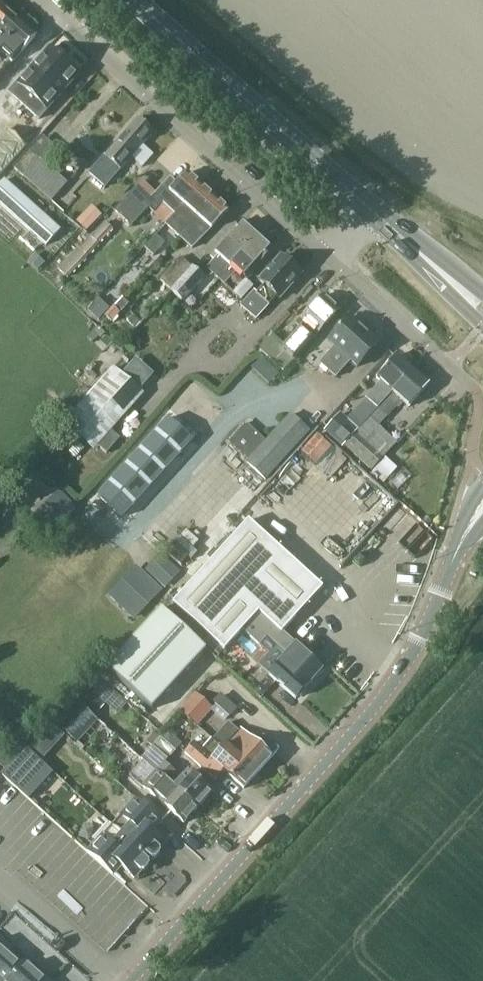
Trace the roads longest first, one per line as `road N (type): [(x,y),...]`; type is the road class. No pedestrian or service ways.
road 1 (unclassified): [(131,980),(383,697),(459,548)]
road 2 (residential): [(327,257),(39,0)]
road 3 (secondary): [(368,210),(133,0)]
road 4 (residential): [(421,343),(327,257)]

